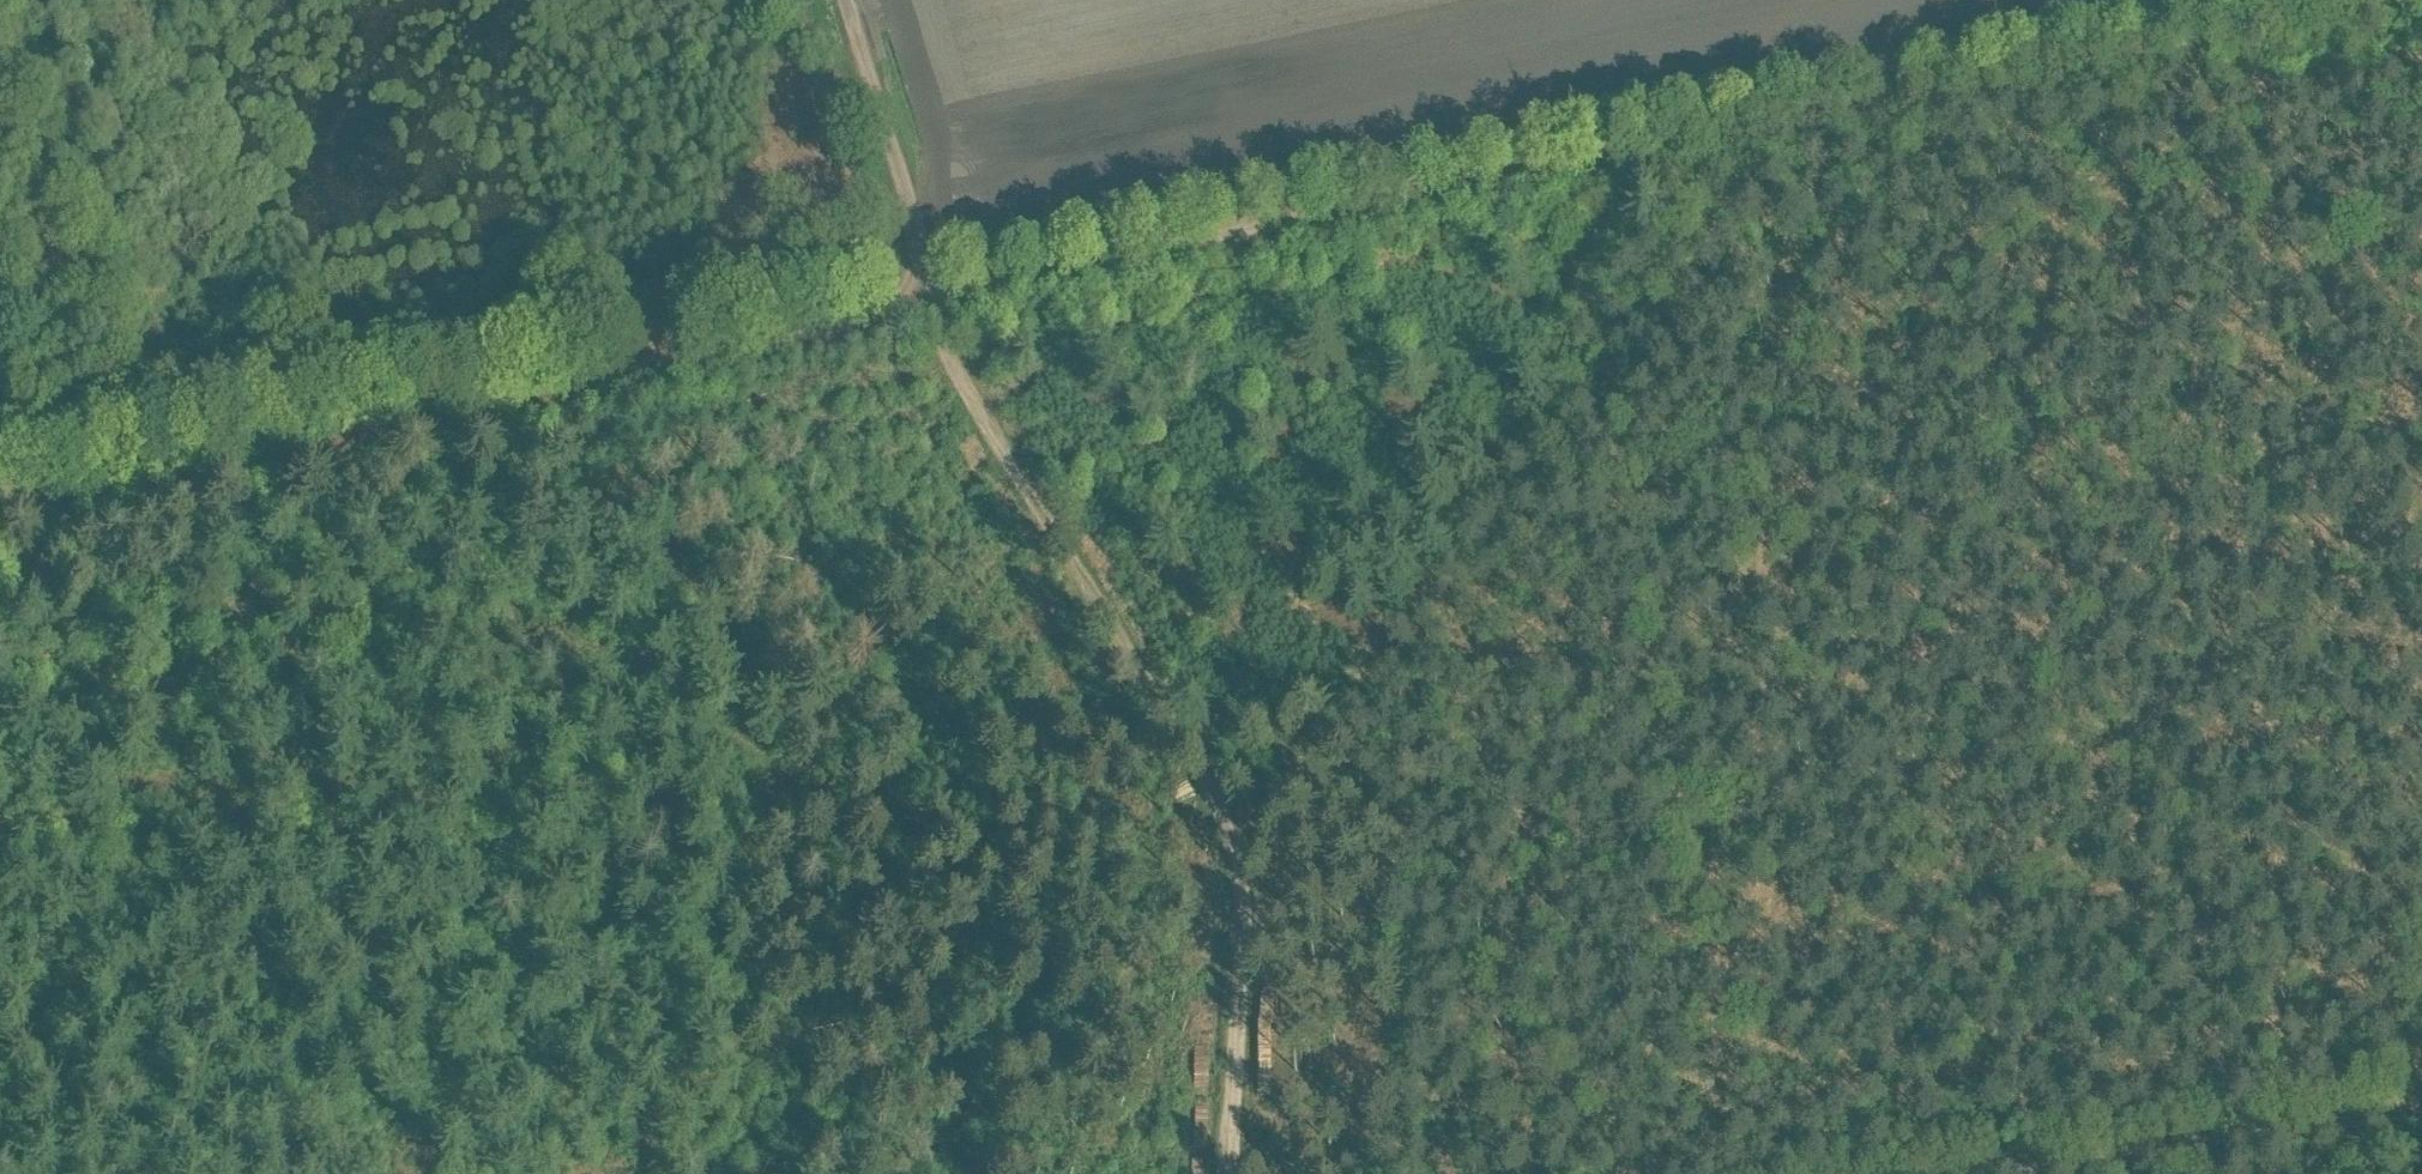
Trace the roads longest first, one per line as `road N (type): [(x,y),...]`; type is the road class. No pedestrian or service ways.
road 1 (track): [(1227,1173),(1243,857),(910,293),(2378,0)]
road 2 (unclassified): [(0,496),(883,312),(910,293),(921,259),(845,0)]
road 3 (track): [(1961,1173),(2421,1103)]

